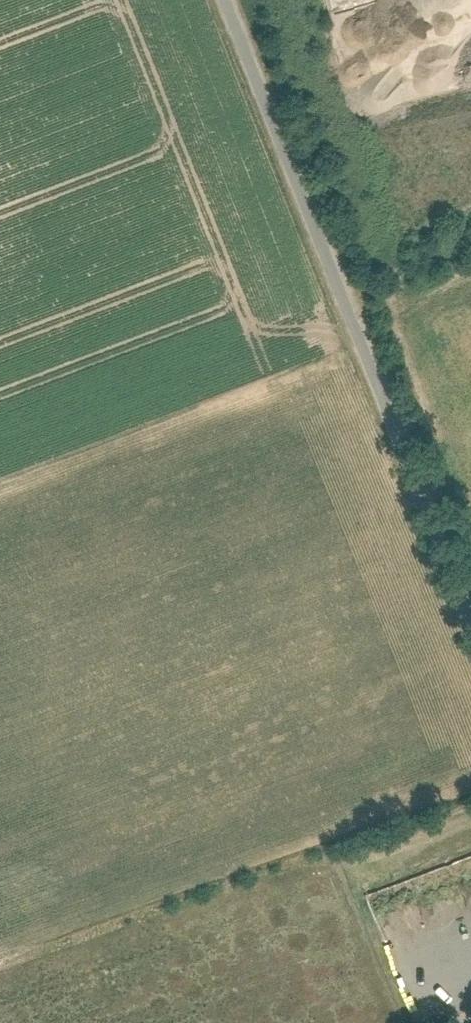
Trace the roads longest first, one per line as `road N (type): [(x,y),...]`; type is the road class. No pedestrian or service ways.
road 1 (unclassified): [(214,0),(470,647)]

